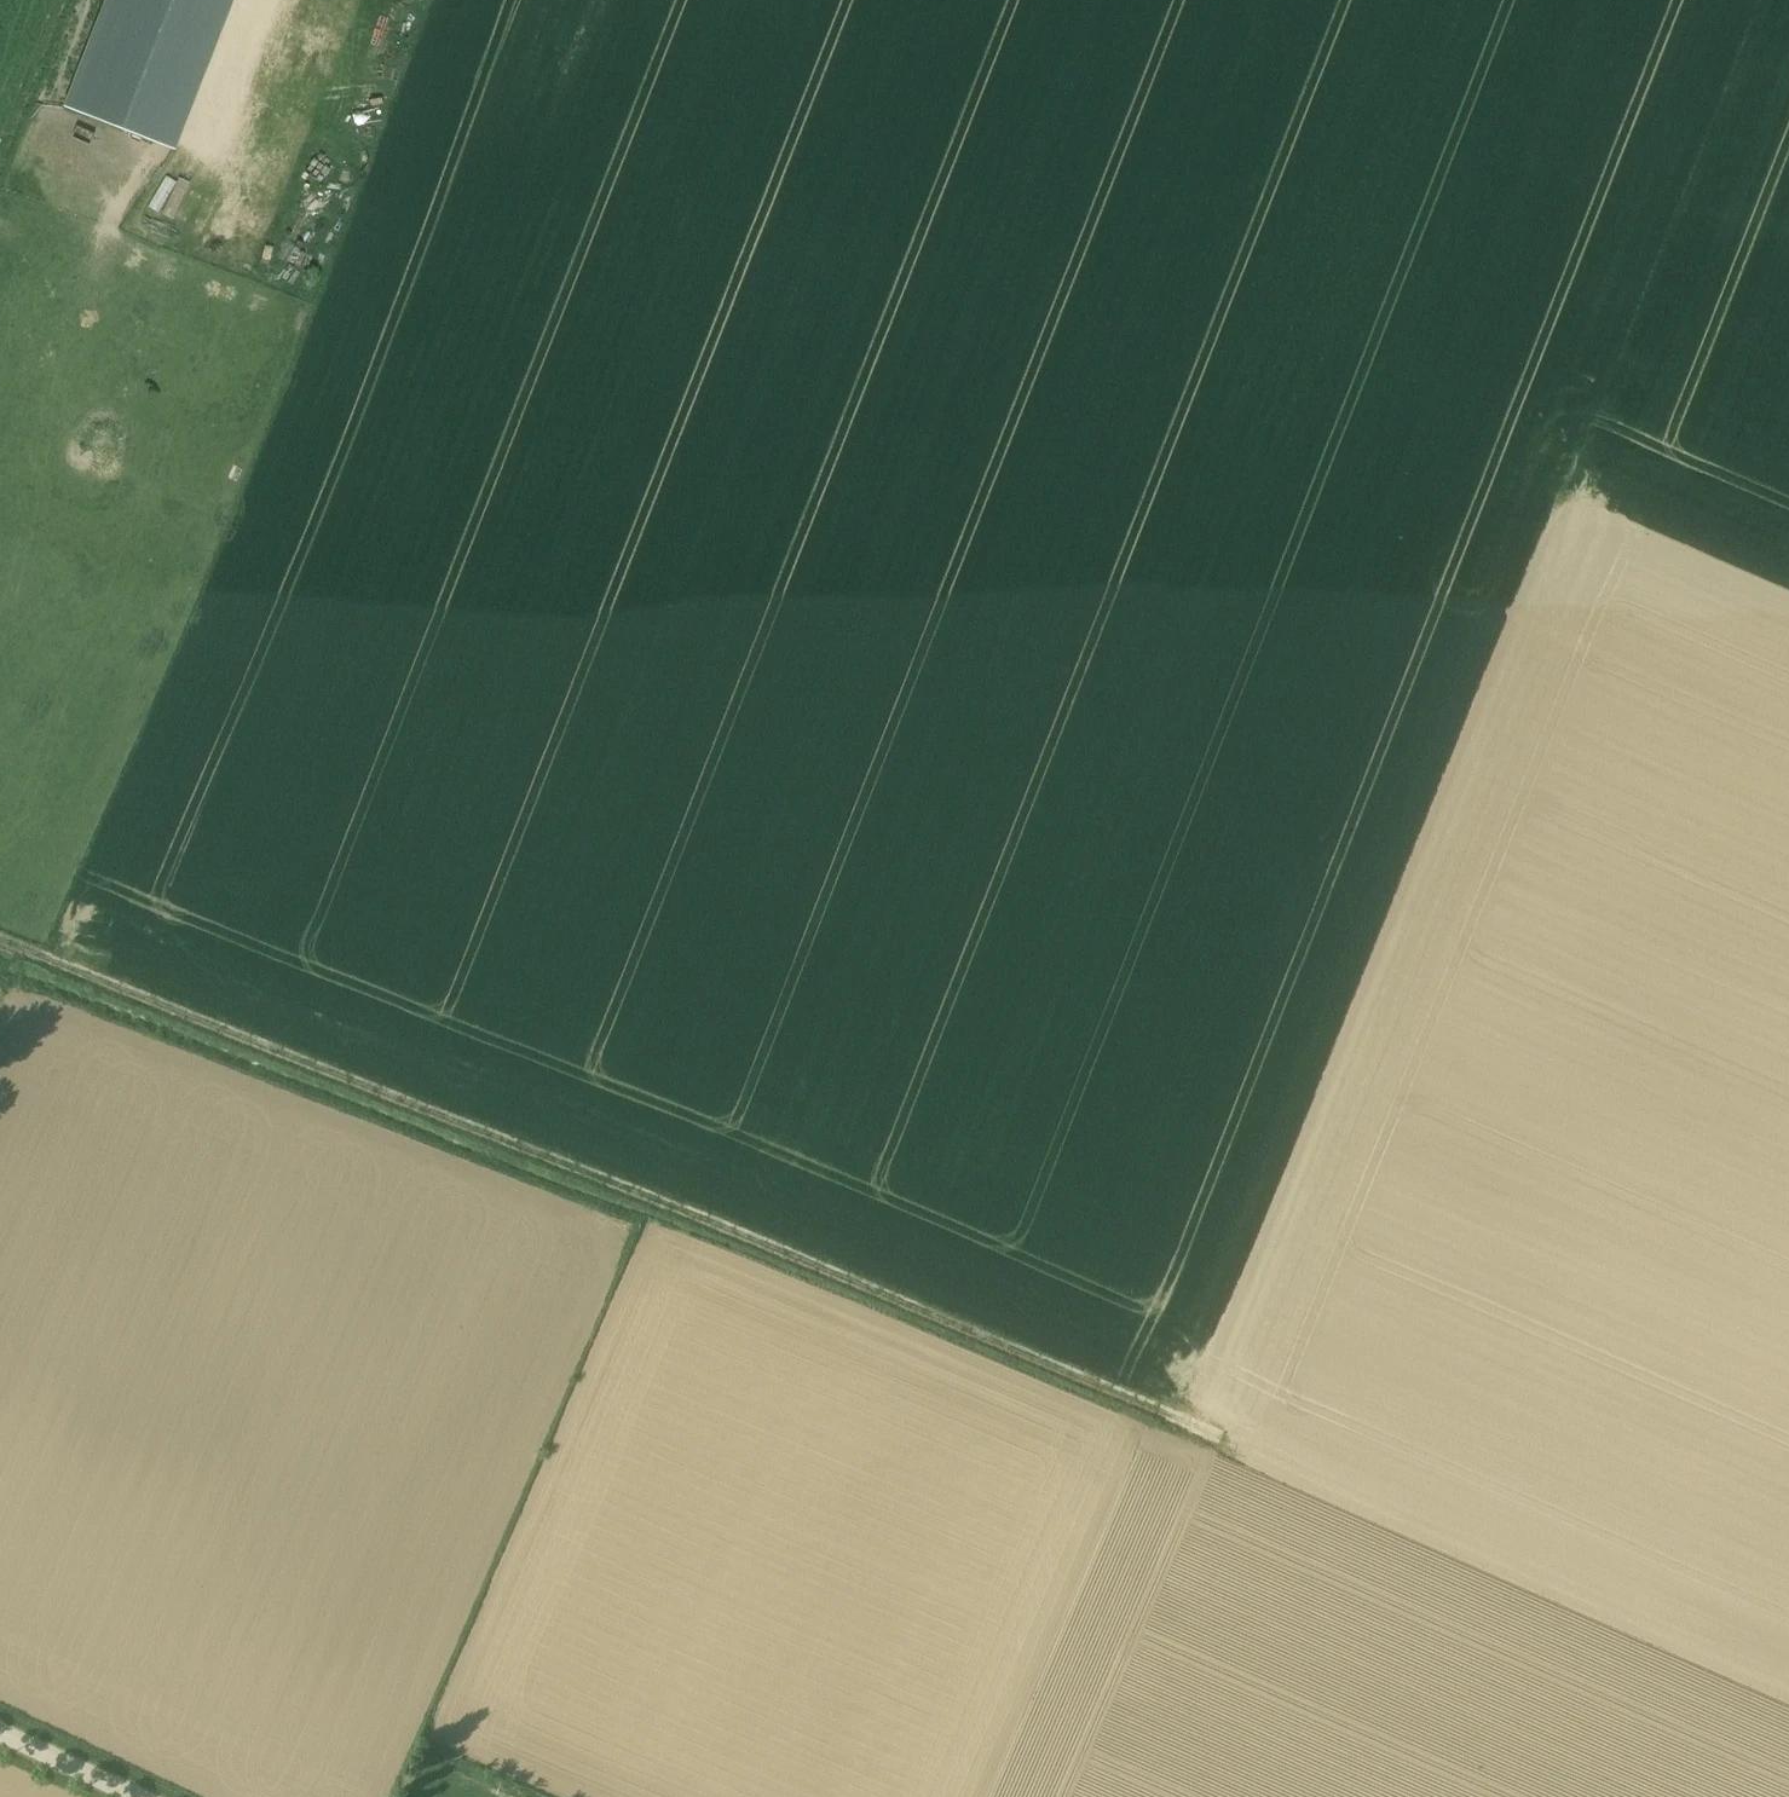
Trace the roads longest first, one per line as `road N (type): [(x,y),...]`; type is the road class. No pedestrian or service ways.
road 1 (track): [(1217,1435),(0,940)]
road 2 (unclassified): [(134,1796),(0,1733)]

